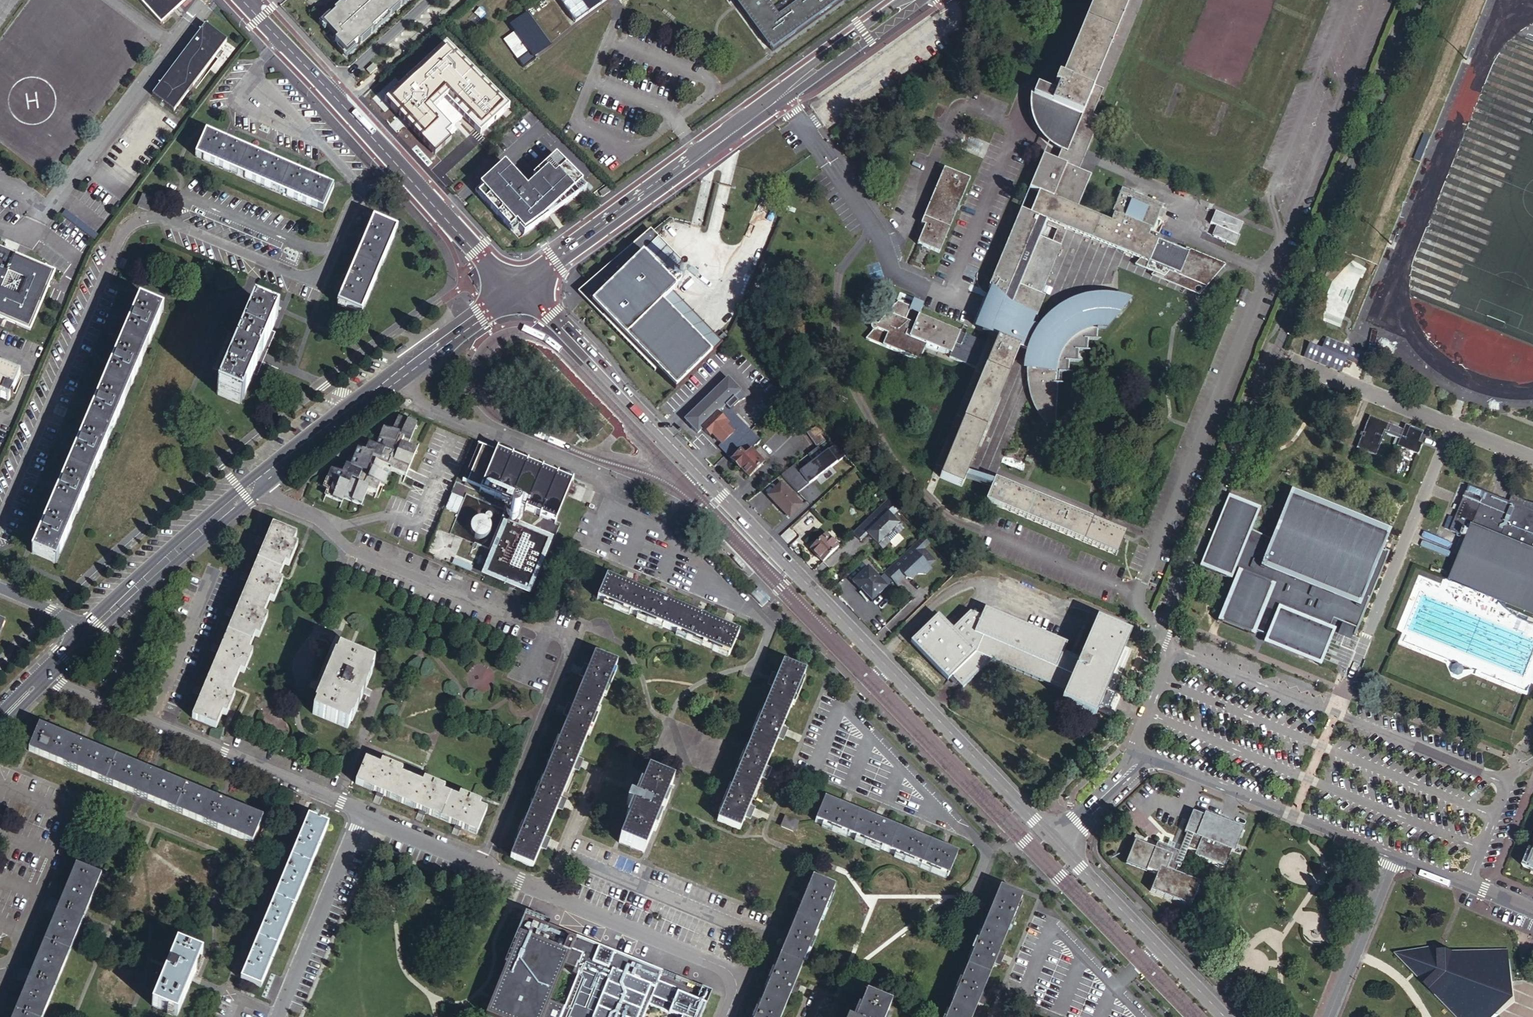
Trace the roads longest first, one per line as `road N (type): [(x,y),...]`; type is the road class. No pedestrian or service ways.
road 1 (tertiary): [(518,288),(1054,840)]
road 2 (tertiary): [(518,288),(245,494),(85,636)]
road 3 (residential): [(361,815),(742,974),(725,1016)]
road 4 (residential): [(1054,840),(1149,760),(1393,856)]
road 5 (residential): [(43,677),(361,815)]
road 6 (tertiary): [(781,97),(518,288)]
road 7 (tertiary): [(331,93),(518,288)]
road 8 (tertiary): [(1054,840),(1227,1016)]
road 9 (residential): [(282,1016),(361,815)]
road 10 (unclassified): [(1329,1016),(1393,856)]
road 11 (tertiary): [(781,97),(920,0)]
road 12 (tertiary): [(905,0),(811,62),(781,97)]
road 13 (residential): [(1393,856),(1532,909)]
road 14 (residential): [(331,93),(431,0)]
road 15 (tertiary): [(244,0),(331,93)]

